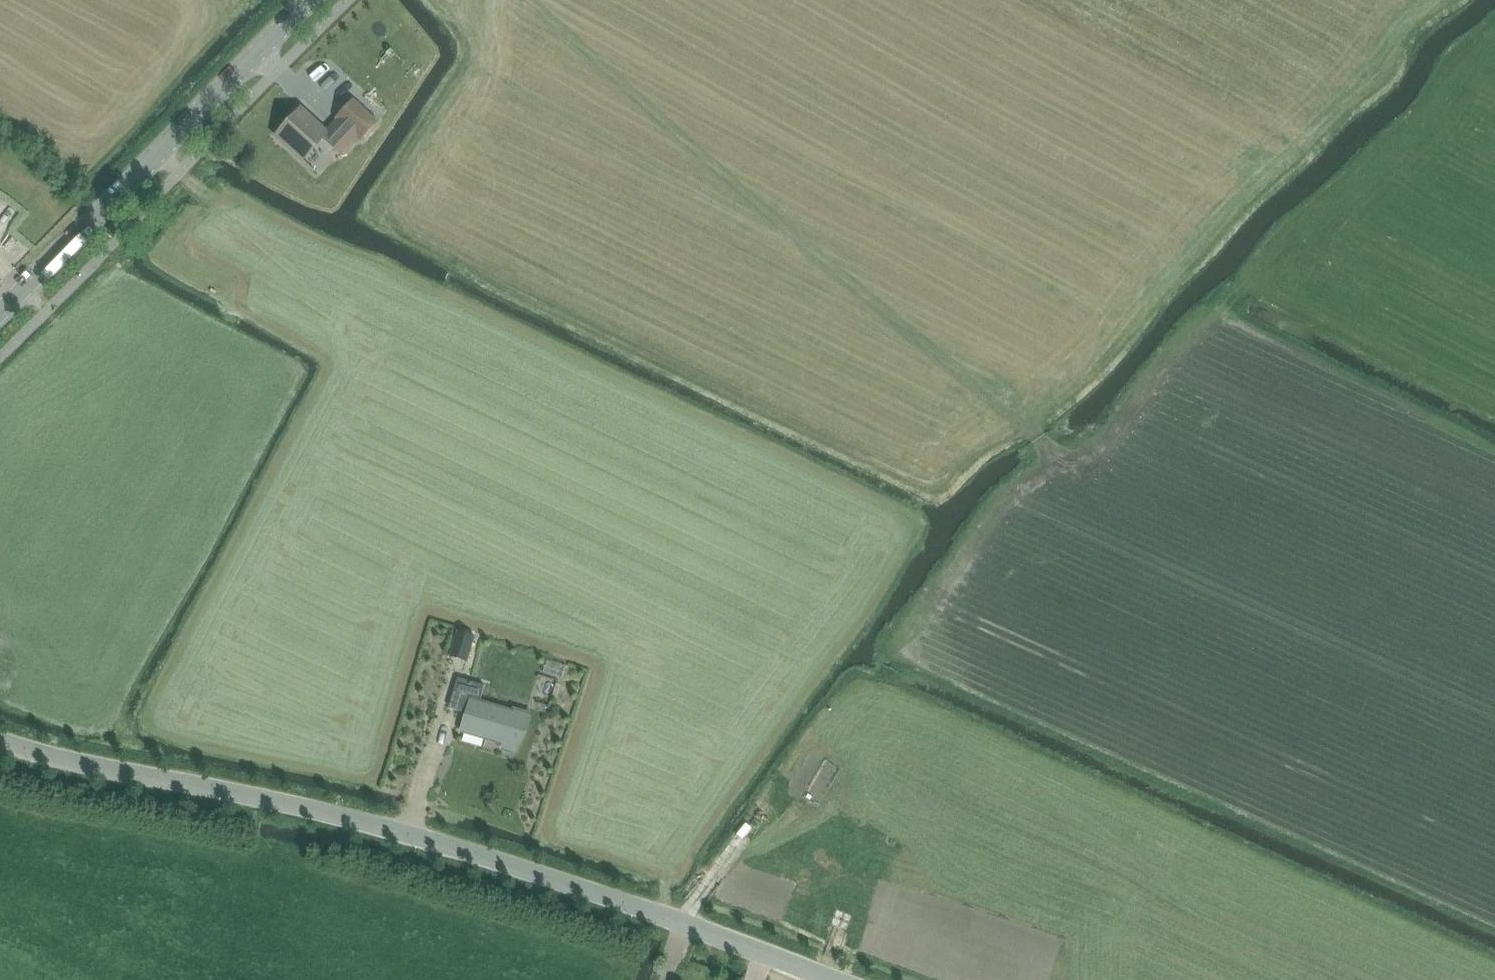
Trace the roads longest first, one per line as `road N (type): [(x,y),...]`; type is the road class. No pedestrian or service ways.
road 1 (unclassified): [(840,979),(351,821),(0,741)]
road 2 (tertiary): [(0,308),(315,0)]

